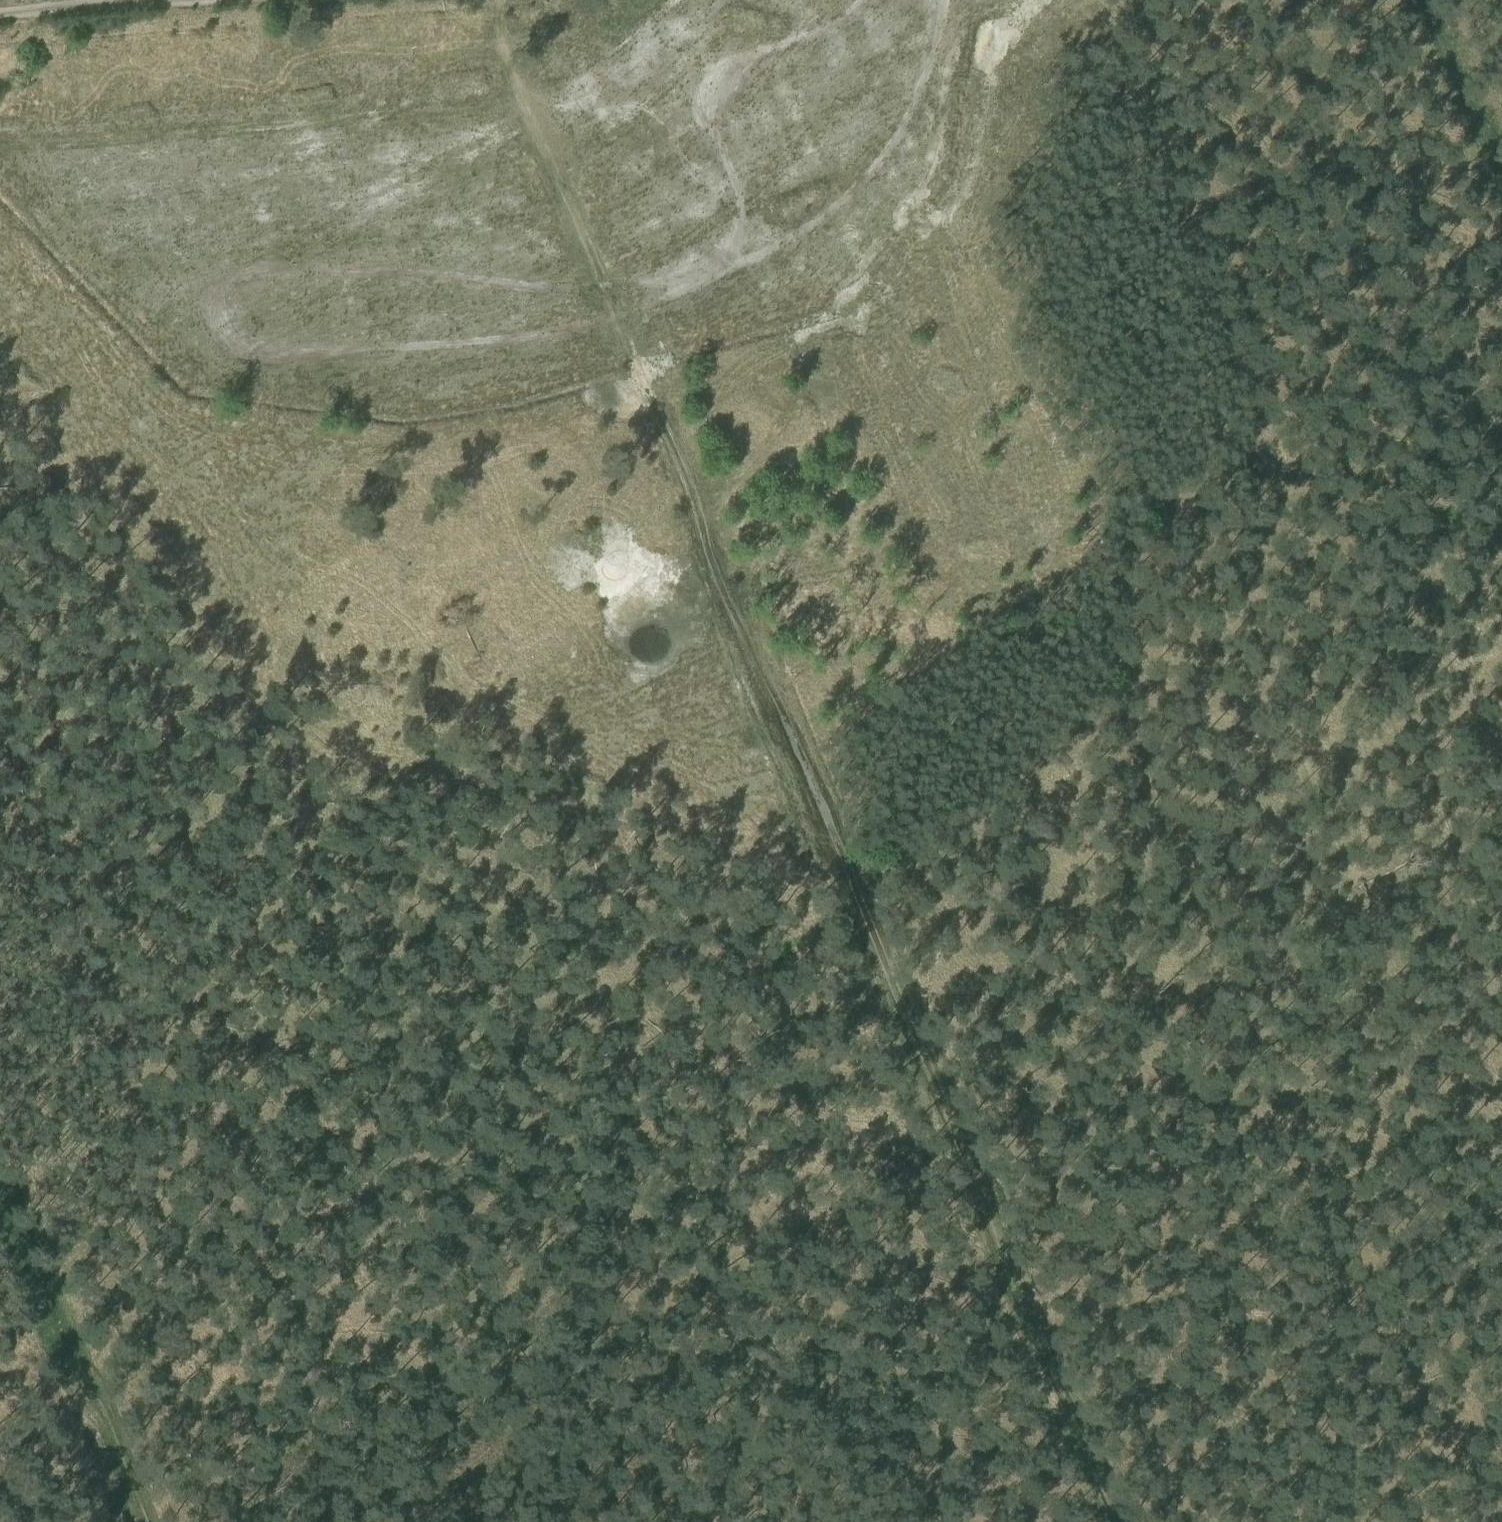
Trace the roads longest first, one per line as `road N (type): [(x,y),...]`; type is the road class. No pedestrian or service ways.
road 1 (track): [(1123,1521),(474,0)]
road 2 (track): [(0,19),(287,0)]

